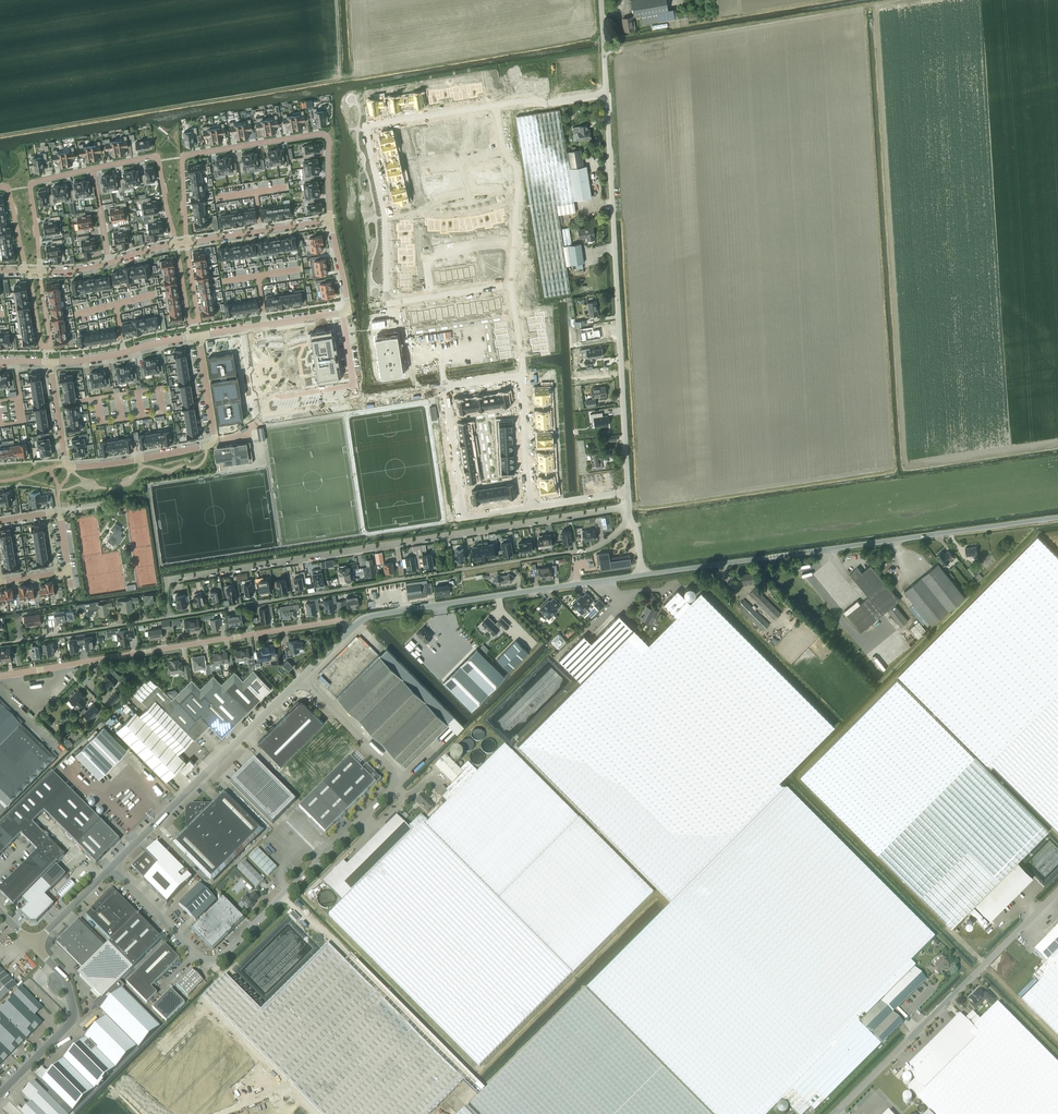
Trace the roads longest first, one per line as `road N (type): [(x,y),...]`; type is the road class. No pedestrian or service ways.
road 1 (unclassified): [(108,873),(203,965),(220,965),(392,785),(384,761),(296,683)]
road 2 (residential): [(171,617),(168,579),(629,509)]
road 3 (unclassified): [(628,490),(600,0)]
road 4 (residential): [(539,98),(367,129),(385,219),(388,302),(507,284)]
road 5 (residential): [(171,617),(590,549)]
road 6 (tertiary): [(642,574),(1057,517)]
road 7 (residential): [(50,362),(67,463),(139,460),(214,440),(198,336)]
road 8 (tertiary): [(0,675),(340,620),(347,629)]
road 9 (residential): [(186,243),(184,155),(321,134),(329,140),(330,220)]
road 10 (unclassified): [(835,1113),(1057,892)]
road 11 (residential): [(40,272),(31,184),(93,168),(157,158),(176,244)]
road 12 (tertiary): [(347,629),(360,617),(642,574)]
road 13 (unclassified): [(108,873),(296,683)]
road 14 (unclassified): [(0,1094),(76,1017),(66,979),(33,945)]
road 15 (residential): [(445,387),(465,514),(528,504)]
road 16 (residential): [(0,644),(171,617)]
road 17 (residential): [(176,244),(194,322),(186,243)]
road 18 (residential): [(28,272),(46,347),(40,272)]
road 19 (residential): [(50,362),(198,336)]
road 20 (residential): [(330,220),(186,243)]
road 21 (residential): [(198,336),(341,312)]
road 22 (residential): [(528,504),(521,374)]

